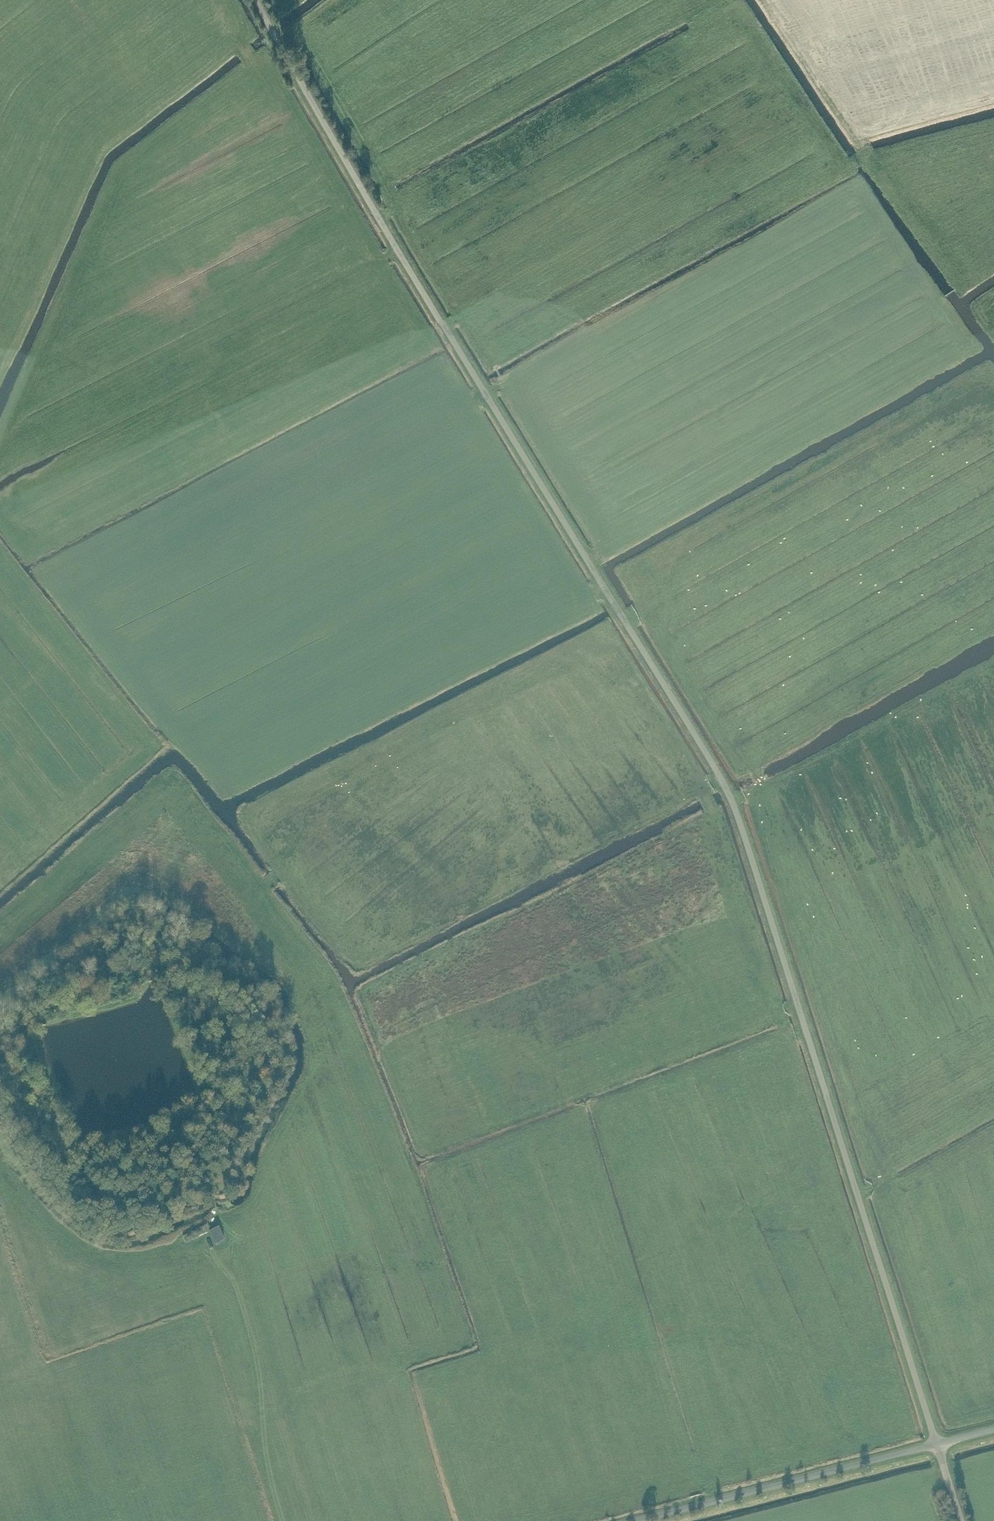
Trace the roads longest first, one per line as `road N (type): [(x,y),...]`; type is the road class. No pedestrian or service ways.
road 1 (unclassified): [(936,1444),(727,791),(408,269),(256,0)]
road 2 (unclassified): [(637,1520),(936,1444)]
road 3 (track): [(227,1229),(258,1365),(262,1455),(281,1520)]

